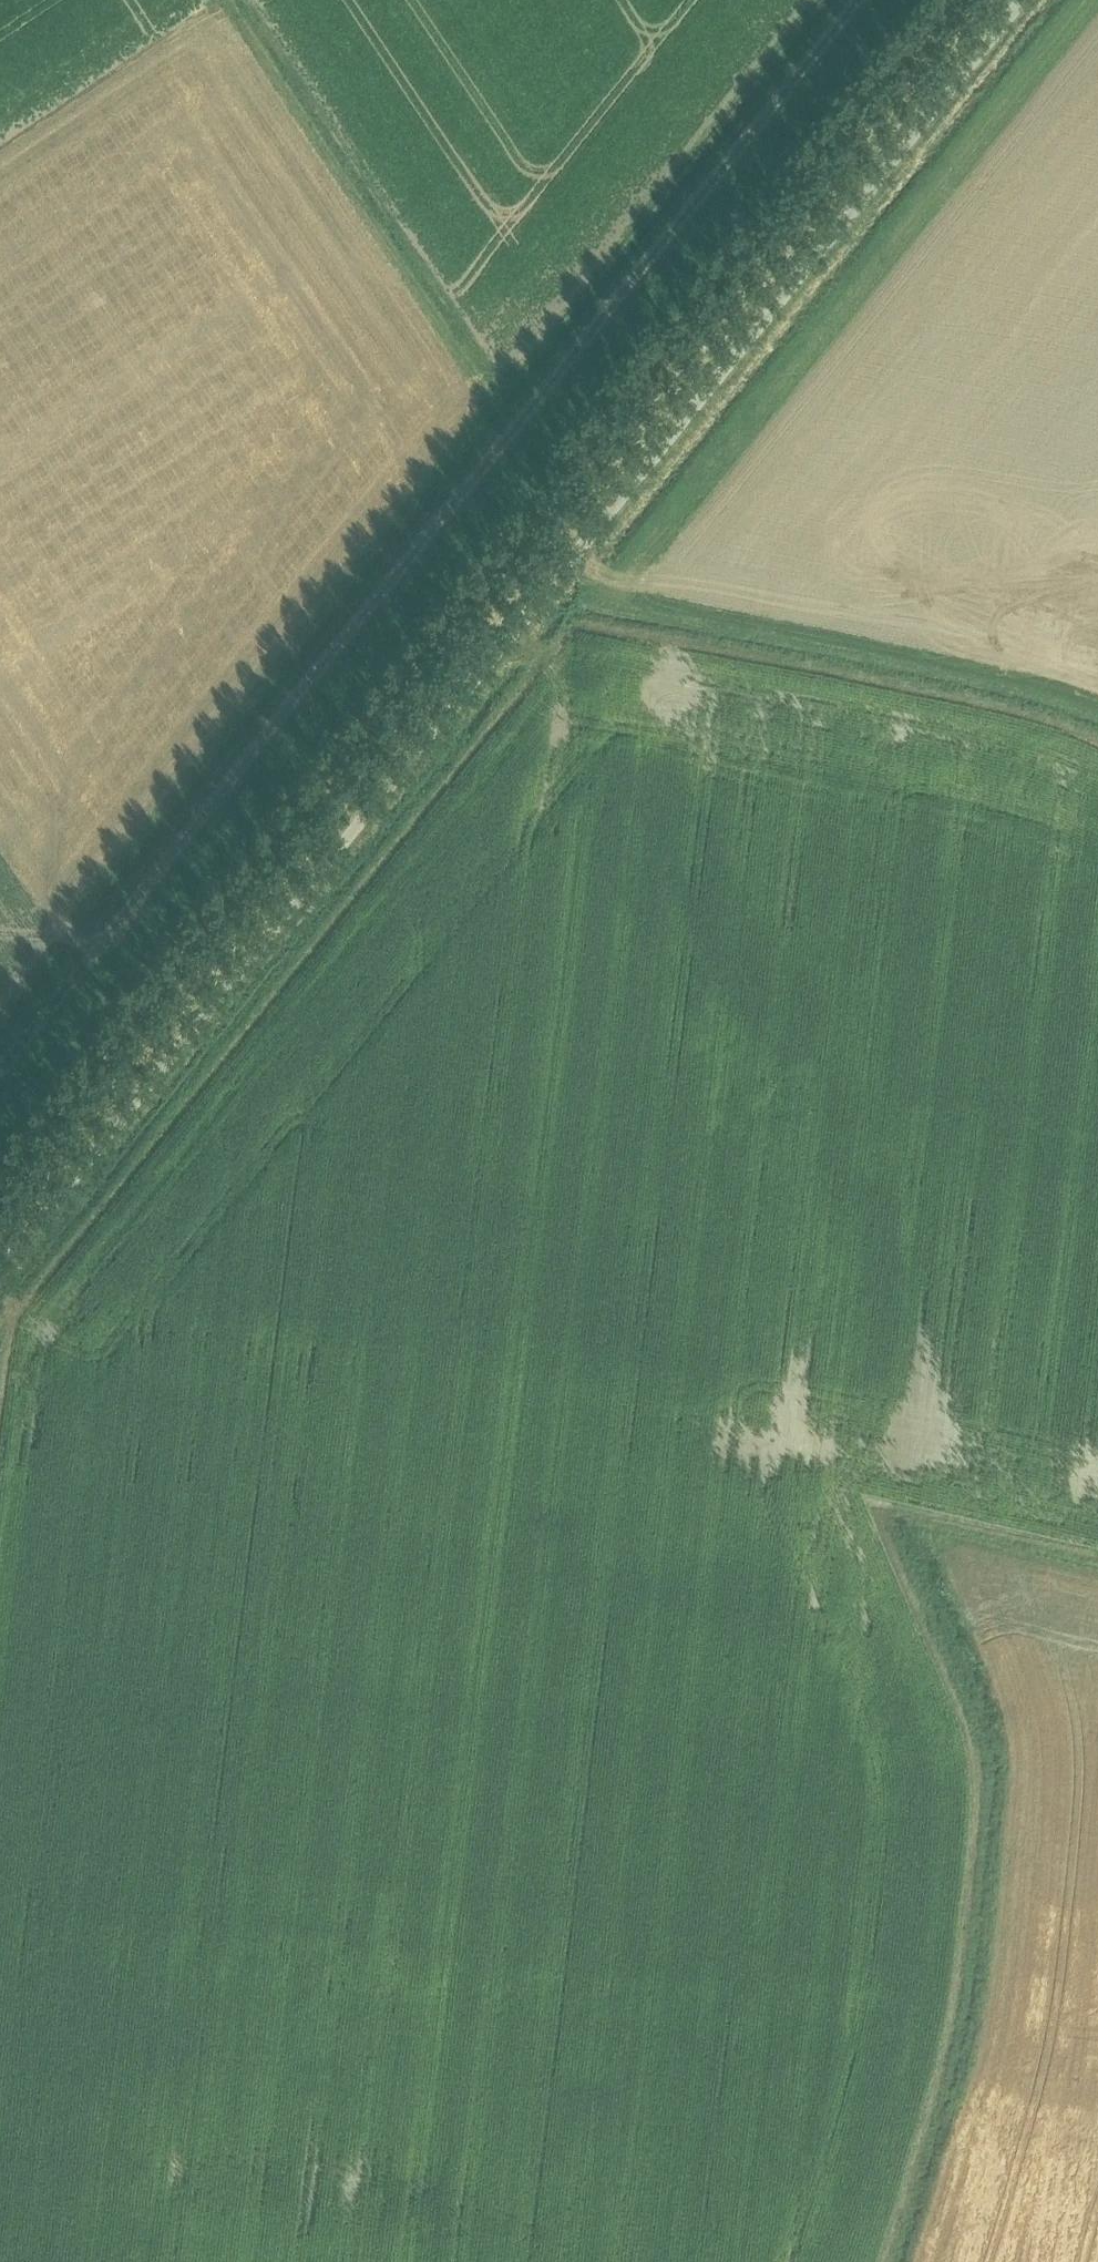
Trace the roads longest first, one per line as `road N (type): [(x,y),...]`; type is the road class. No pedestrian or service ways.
road 1 (unclassified): [(1023,0),(0,1270)]

